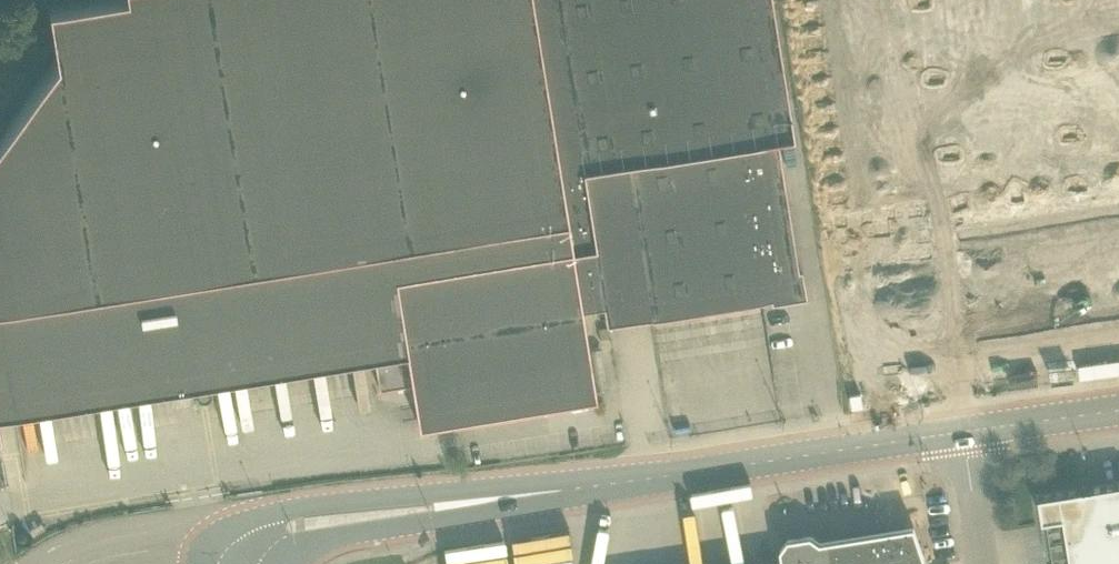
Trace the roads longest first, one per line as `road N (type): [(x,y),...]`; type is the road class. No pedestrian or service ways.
road 1 (tertiary): [(636,478),(545,479),(287,510),(239,525),(220,538),(207,563)]
road 2 (tertiary): [(286,563),(309,544),(343,533),(545,503),(636,478)]
road 3 (tertiary): [(636,478),(962,431)]
road 4 (tertiary): [(962,431),(1118,410)]
road 5 (unclassified): [(983,563),(962,431)]

